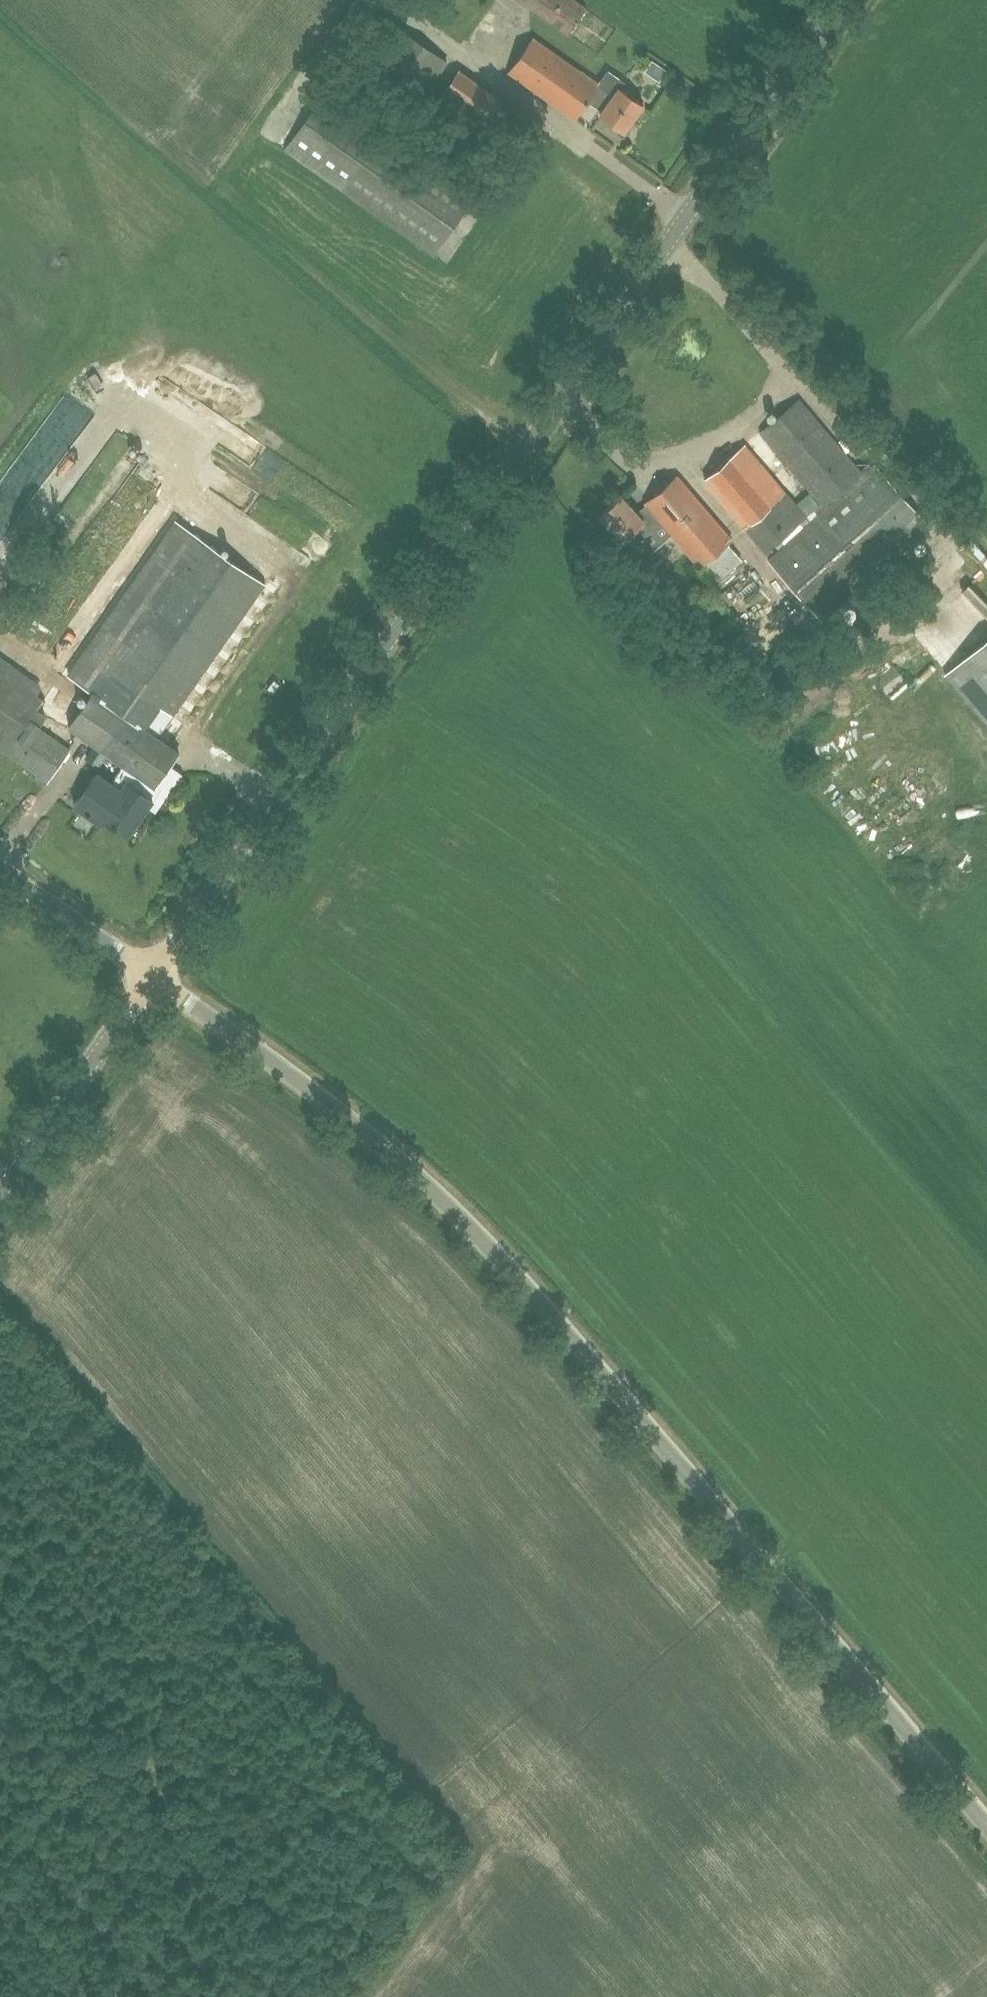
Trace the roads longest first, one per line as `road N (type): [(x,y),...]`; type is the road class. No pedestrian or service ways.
road 1 (unclassified): [(986,1836),(490,1251),(385,1146),(149,978)]
road 2 (unclassified): [(149,978),(828,0)]
road 3 (unclassified): [(0,1192),(149,978)]
road 4 (unclassified): [(149,978),(0,873)]

